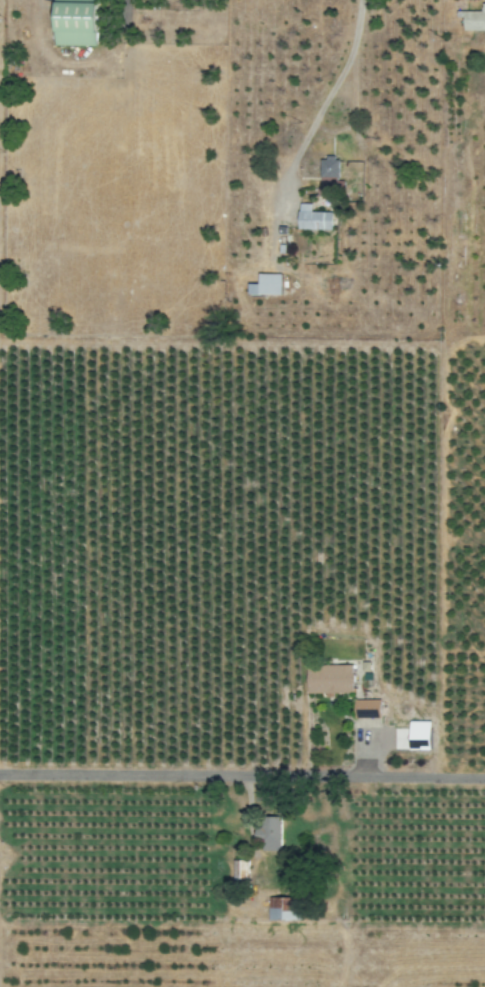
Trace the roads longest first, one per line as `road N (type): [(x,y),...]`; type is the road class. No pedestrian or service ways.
road 1 (residential): [(484,773),(0,770)]

